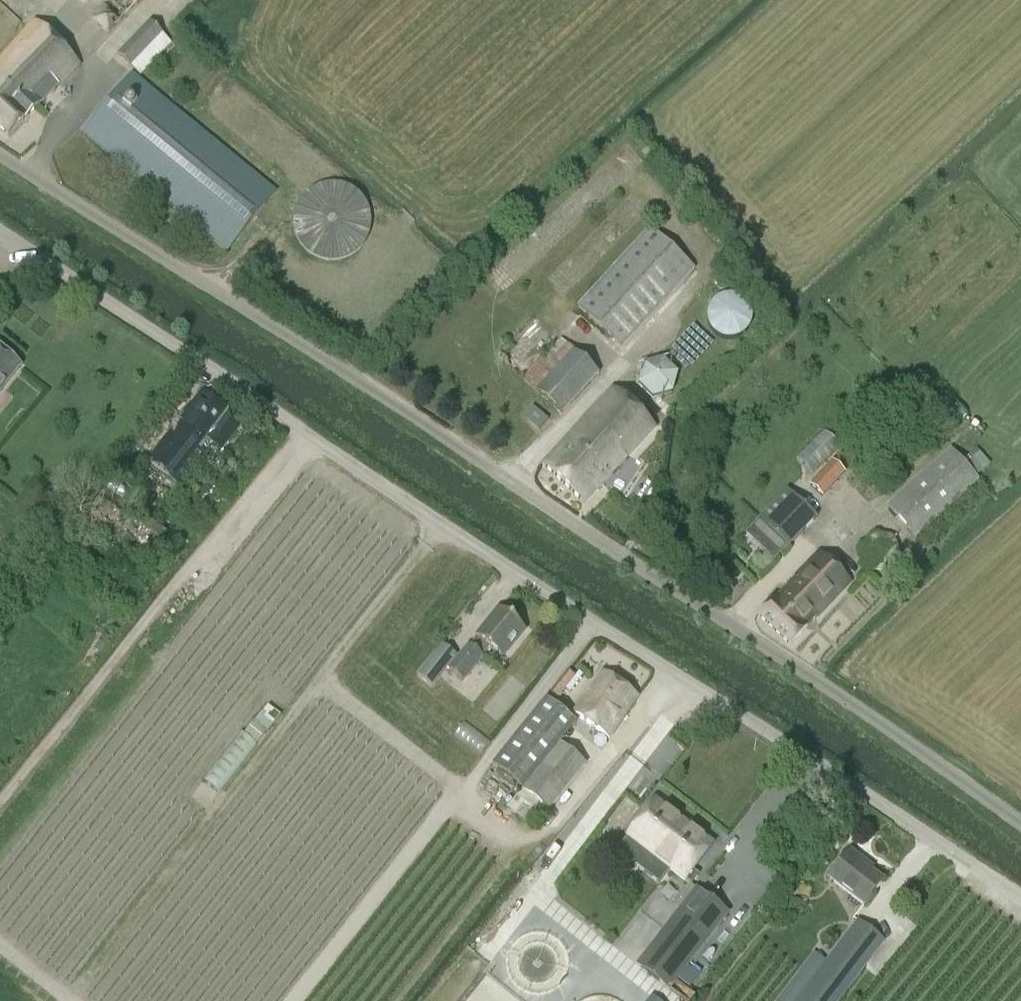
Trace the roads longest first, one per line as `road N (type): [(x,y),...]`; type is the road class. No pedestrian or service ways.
road 1 (unclassified): [(1020,825),(818,680),(0,154)]
road 2 (unclassified): [(1020,897),(0,228)]
road 3 (track): [(0,805),(305,433)]
road 4 (track): [(281,728),(444,523)]

